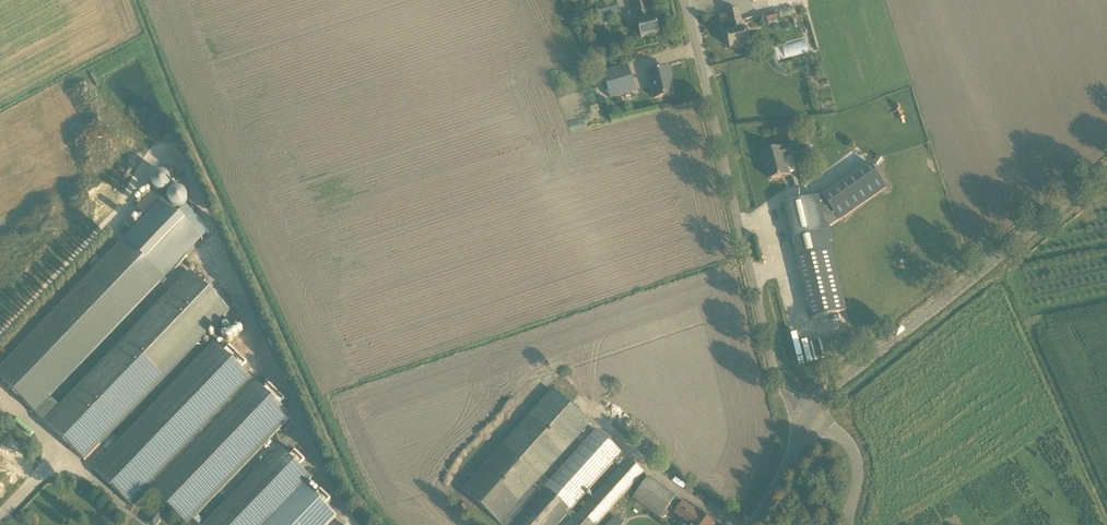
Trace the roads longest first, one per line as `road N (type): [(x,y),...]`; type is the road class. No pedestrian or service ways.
road 1 (unclassified): [(809,418),(778,386),(685,0)]
road 2 (unclassified): [(809,418),(830,389),(1106,172)]
road 3 (unclassified): [(847,524),(856,493),(854,453),(809,418)]
road 4 (unclassified): [(752,524),(809,418)]

